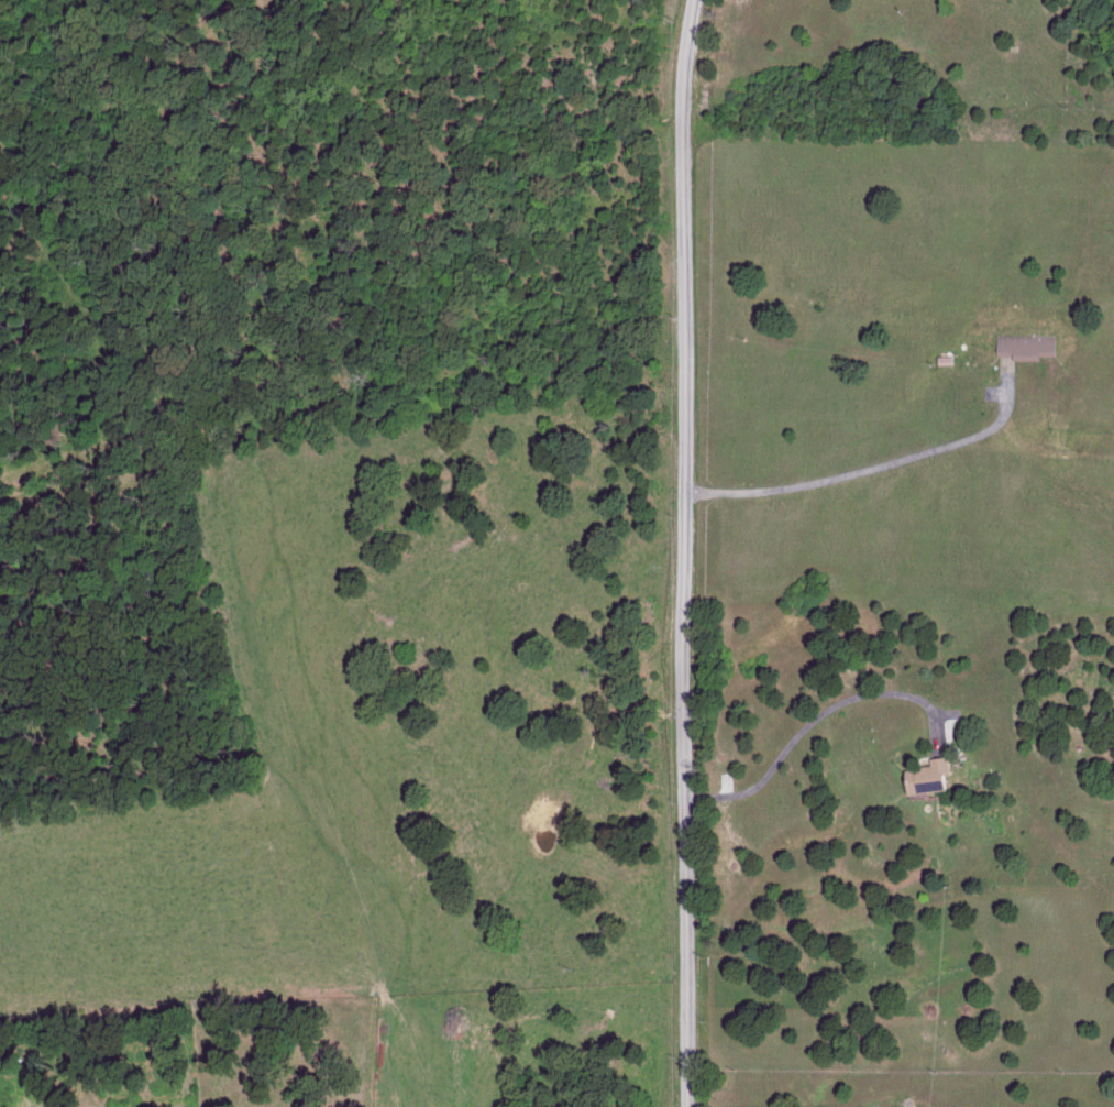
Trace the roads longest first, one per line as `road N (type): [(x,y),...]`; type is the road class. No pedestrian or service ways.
road 1 (residential): [(685,1106),(676,136),(694,0)]

